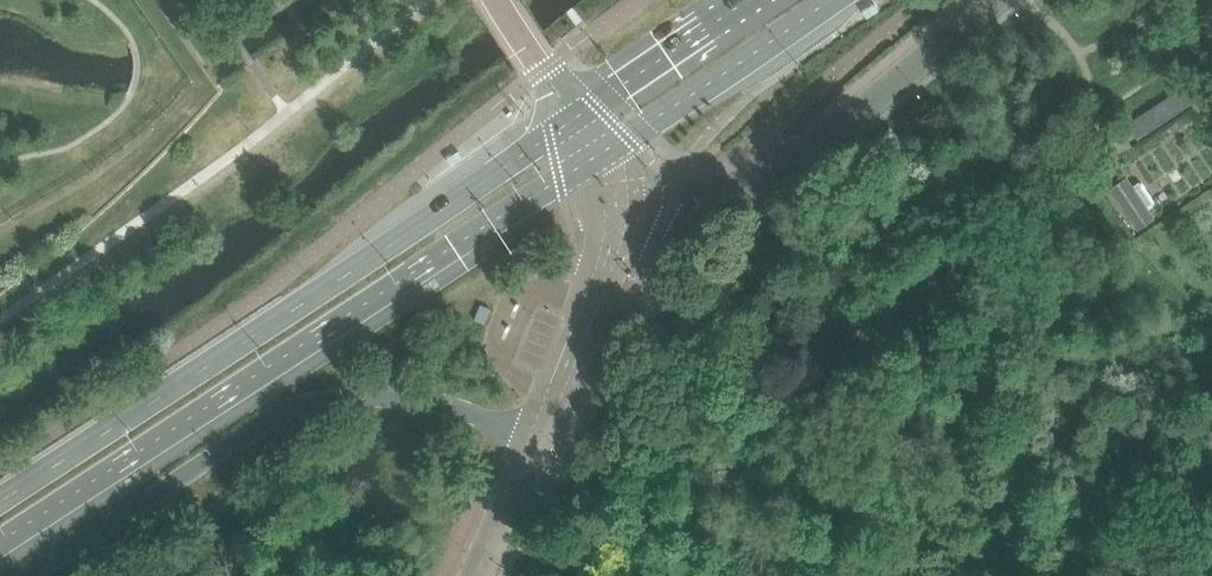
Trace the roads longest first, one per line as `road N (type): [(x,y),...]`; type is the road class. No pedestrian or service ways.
road 1 (primary): [(0,555),(596,158)]
road 2 (primary): [(576,118),(0,503)]
road 3 (primary): [(43,575),(301,408),(362,396),(437,402),(540,439)]
road 4 (residential): [(540,439),(619,248),(614,191),(596,158)]
road 5 (primary): [(596,158),(835,0)]
road 6 (primary): [(748,0),(576,118)]
road 7 (residential): [(481,575),(540,439)]
road 8 (residential): [(576,118),(498,0)]

